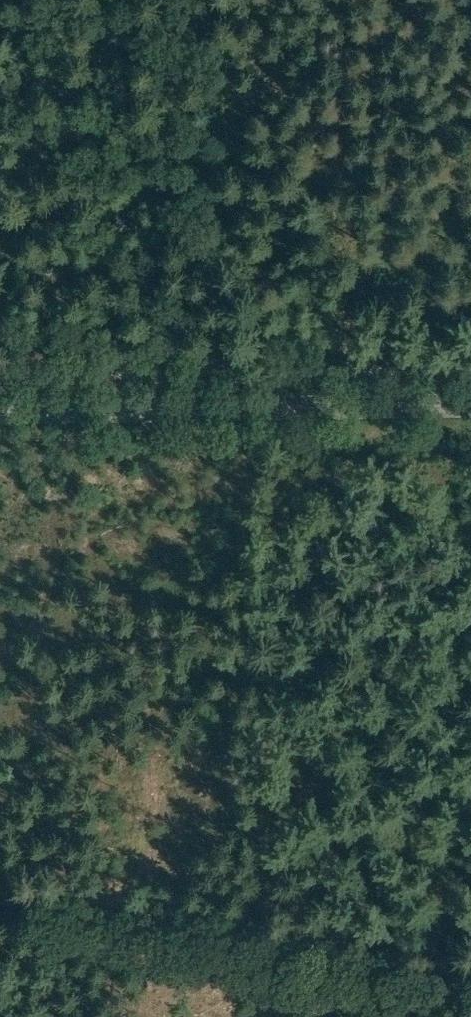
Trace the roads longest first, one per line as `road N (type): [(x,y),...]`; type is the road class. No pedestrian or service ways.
road 1 (track): [(470,982),(0,904)]
road 2 (tertiary): [(470,404),(0,409)]

